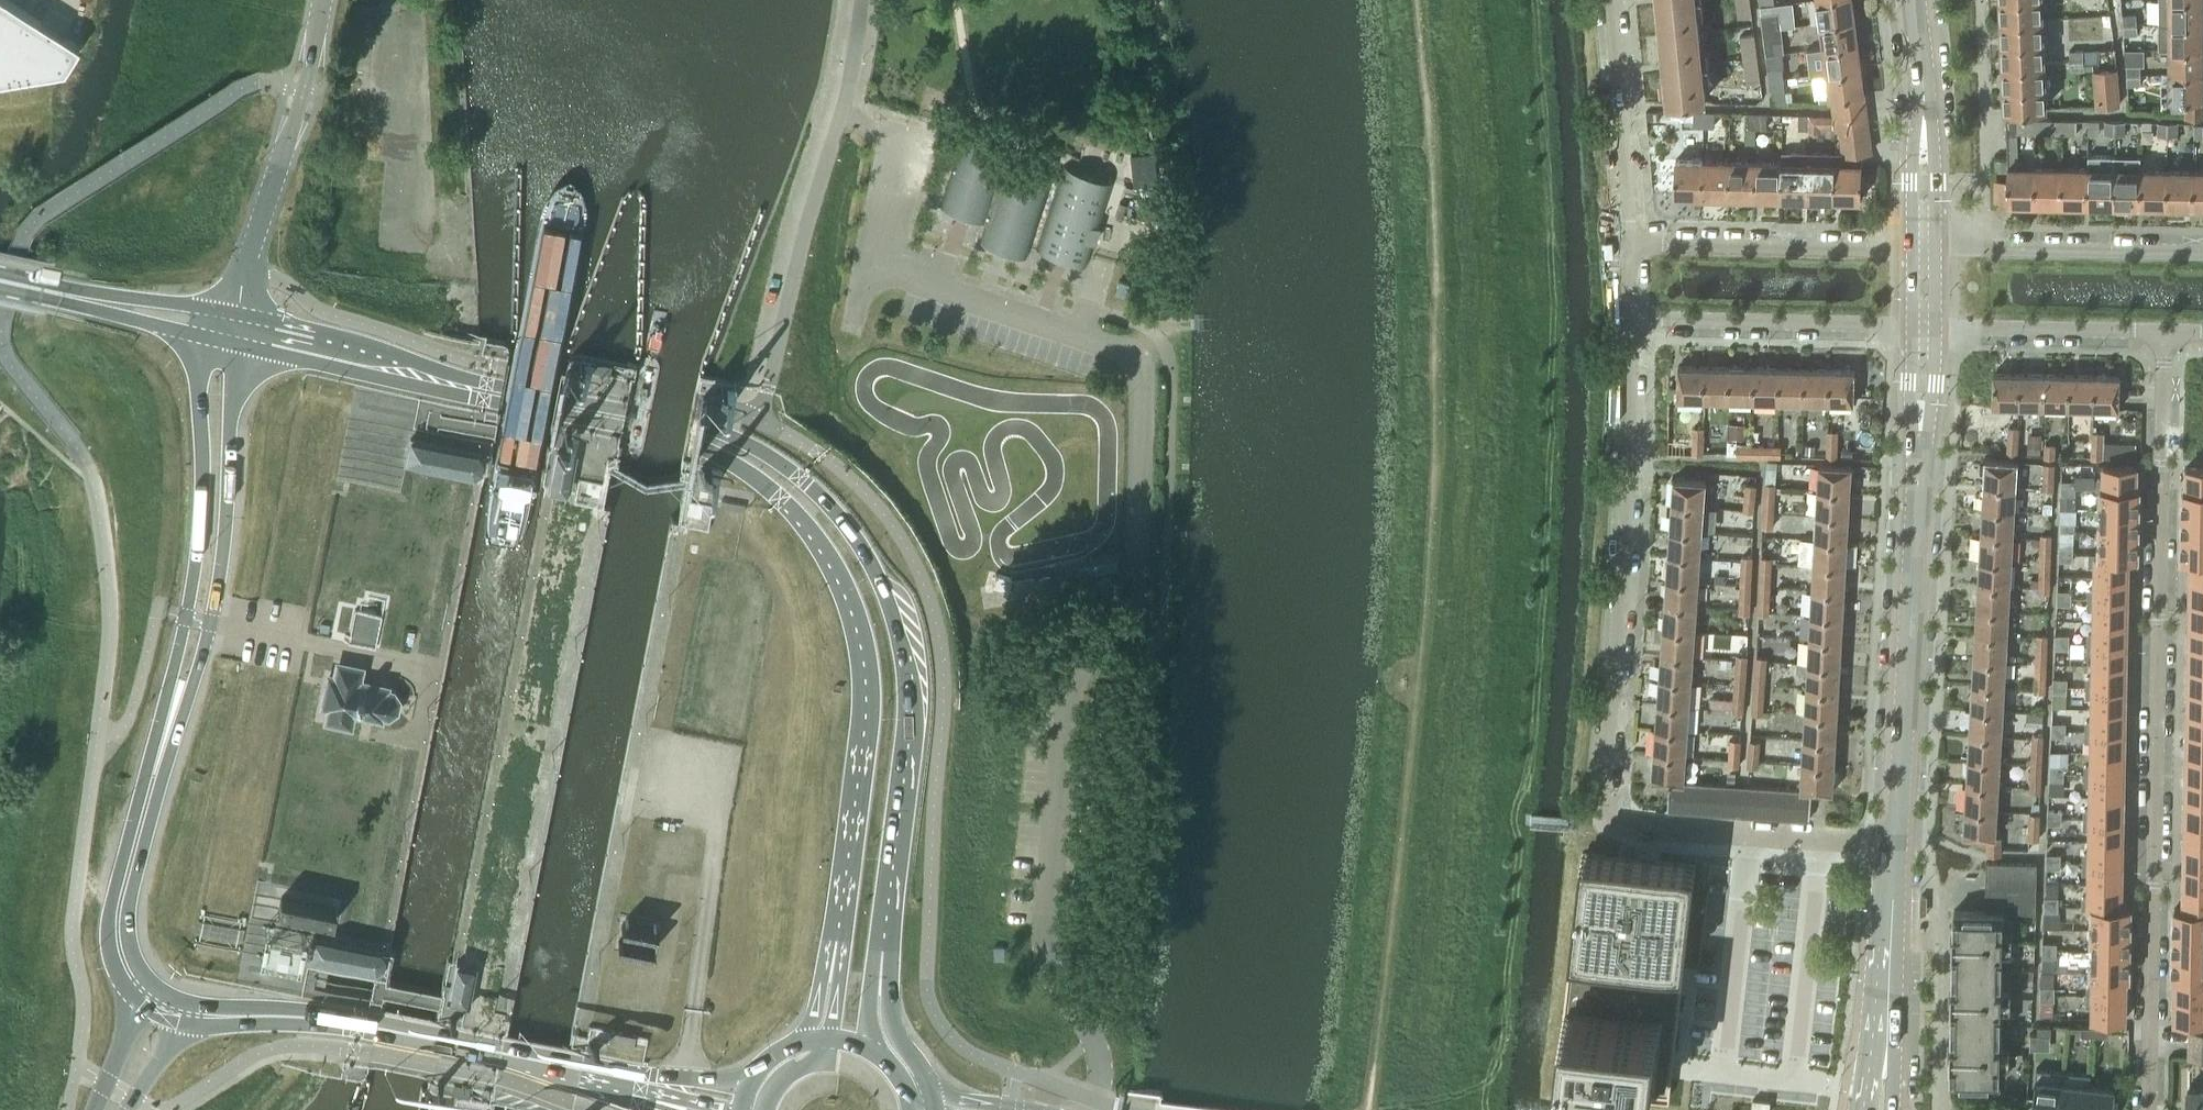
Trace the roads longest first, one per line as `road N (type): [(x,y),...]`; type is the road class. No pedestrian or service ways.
road 1 (unclassified): [(1081,330),(1133,350),(1146,371),(1143,604),(1077,667),(1070,690),(1046,931),(1053,977),(1098,1049),(1097,1109)]
road 2 (residential): [(2147,1109),(2157,334)]
road 3 (primary): [(882,968),(907,751),(898,635),(874,566),(828,502),(792,473),(741,452)]
road 4 (primary): [(741,452),(825,552),(852,605),(861,645),(864,741),(835,955)]
road 5 (secondary): [(1894,844),(1922,326)]
road 6 (residential): [(1604,819),(1623,568),(1629,318)]
road 7 (primary): [(704,436),(226,329)]
road 8 (secondary): [(149,795),(210,621),(225,541),(232,359),(226,329)]
road 9 (secondary): [(226,329),(203,380),(194,573),(149,795)]
road 10 (secondary): [(648,1084),(321,1019),(180,1014)]
road 11 (unclassified): [(226,329),(303,89),(321,0)]
road 12 (residential): [(1924,247),(1629,244)]
road 13 (residential): [(1629,318),(1922,326)]
road 14 (residential): [(1604,819),(1894,844)]
road 15 (residential): [(2202,253),(1924,247)]
road 16 (secondary): [(1877,1109),(1894,844)]
road 17 (secondary): [(1924,247),(1925,111),(1914,0)]
road 18 (residential): [(1629,244),(1607,0)]
road 19 (residential): [(1922,326),(2157,334)]
road 20 (primary): [(226,329),(0,279)]
road 21 (unclassified): [(873,265),(1081,330)]
road 22 (secondary): [(151,997),(127,964),(119,934),(149,795)]
road 23 (unclassified): [(880,127),(919,134),(873,265)]
road 24 (primary): [(931,1091),(891,1022),(882,968)]
road 25 (tertiary): [(151,997),(94,1109)]

